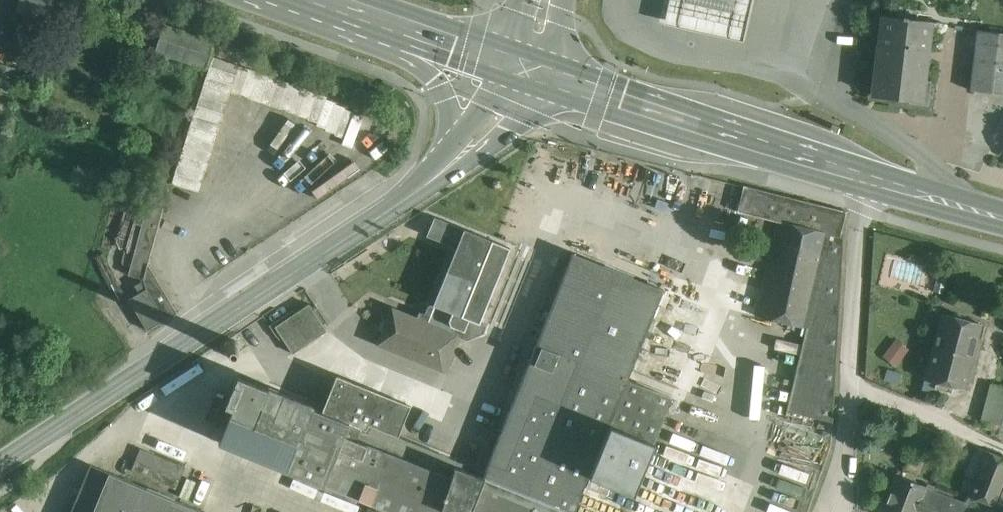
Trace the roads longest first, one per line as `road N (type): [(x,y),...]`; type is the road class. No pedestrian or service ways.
road 1 (secondary): [(444,166),(0,463)]
road 2 (primary): [(523,66),(861,176)]
road 3 (residential): [(861,176),(852,388)]
road 4 (residential): [(852,388),(1002,446)]
road 5 (primary): [(403,29),(443,92),(444,166)]
road 6 (primary): [(861,176),(1002,214)]
road 7 (secondary): [(523,66),(493,115),(444,166)]
road 8 (primary): [(403,29),(523,66)]
road 9 (residential): [(852,388),(842,511)]

